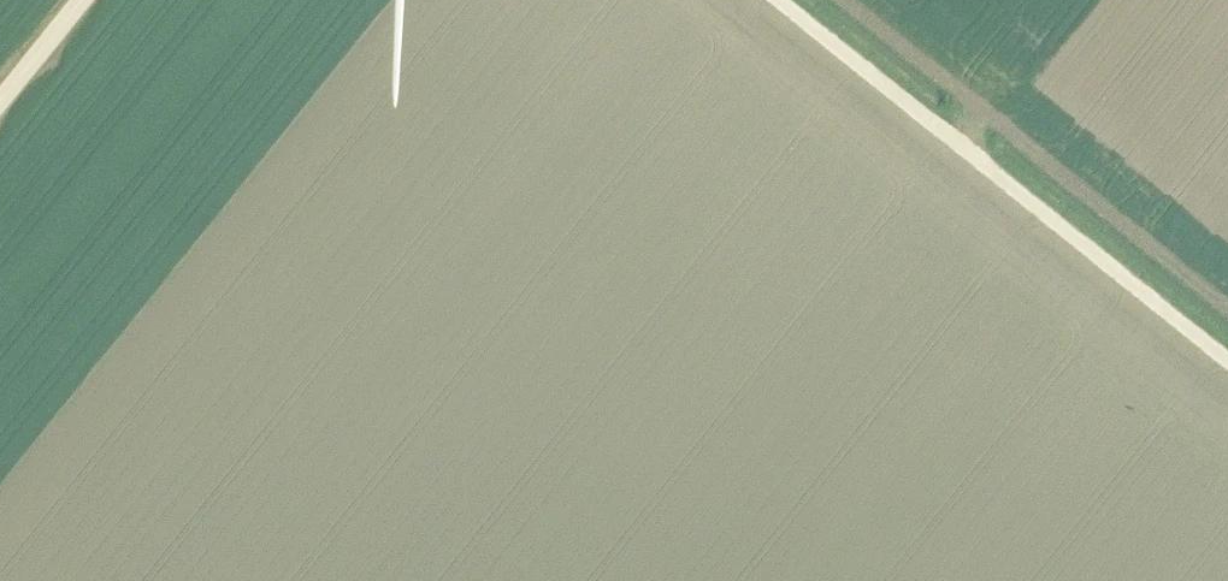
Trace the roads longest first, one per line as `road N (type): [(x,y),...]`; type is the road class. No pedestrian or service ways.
road 1 (track): [(81,0),(0,100)]

